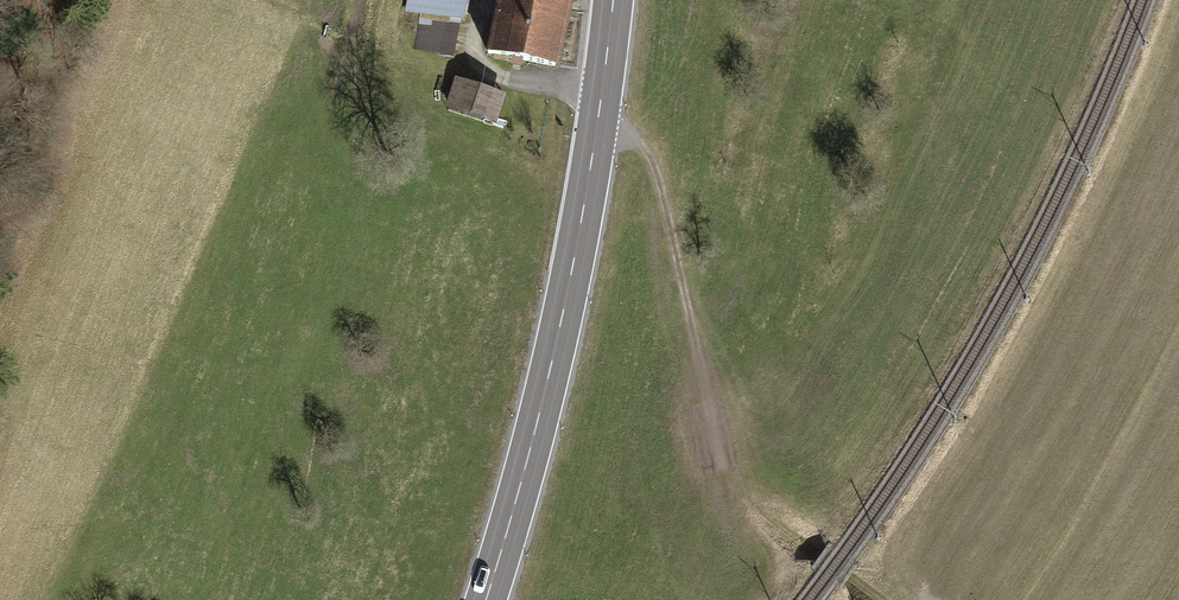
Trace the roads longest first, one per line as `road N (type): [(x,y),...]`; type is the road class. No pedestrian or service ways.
road 1 (primary): [(488,599),(591,183),(612,0)]
road 2 (track): [(598,127),(638,147),(661,193),(719,456),(742,498),(880,599)]
road 3 (track): [(601,101),(485,74),(470,56),(482,0)]

